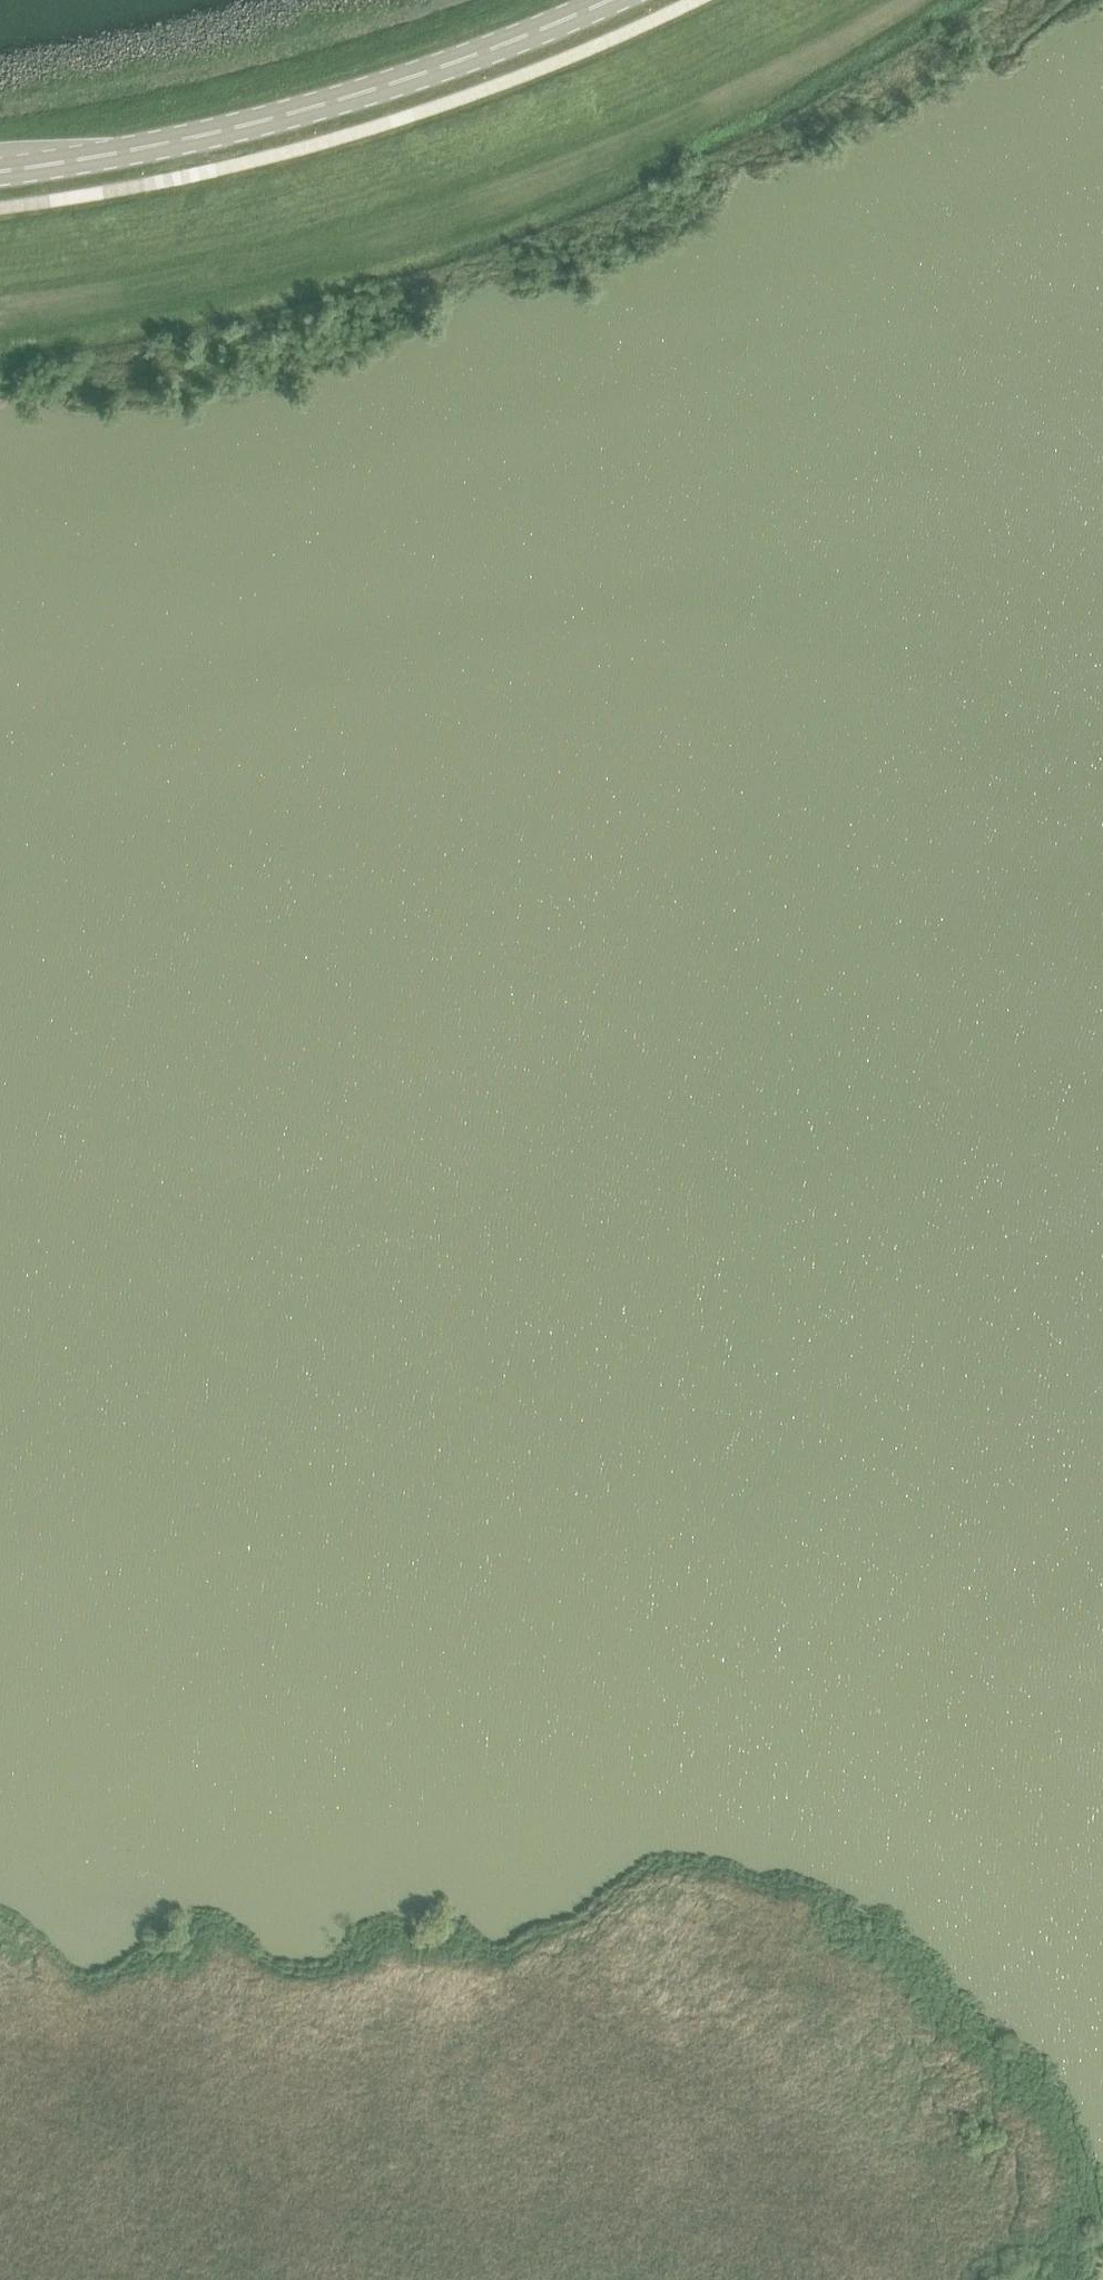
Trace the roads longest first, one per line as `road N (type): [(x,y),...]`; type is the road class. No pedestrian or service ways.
road 1 (secondary): [(0,165),(193,134),(353,95),(584,0)]

